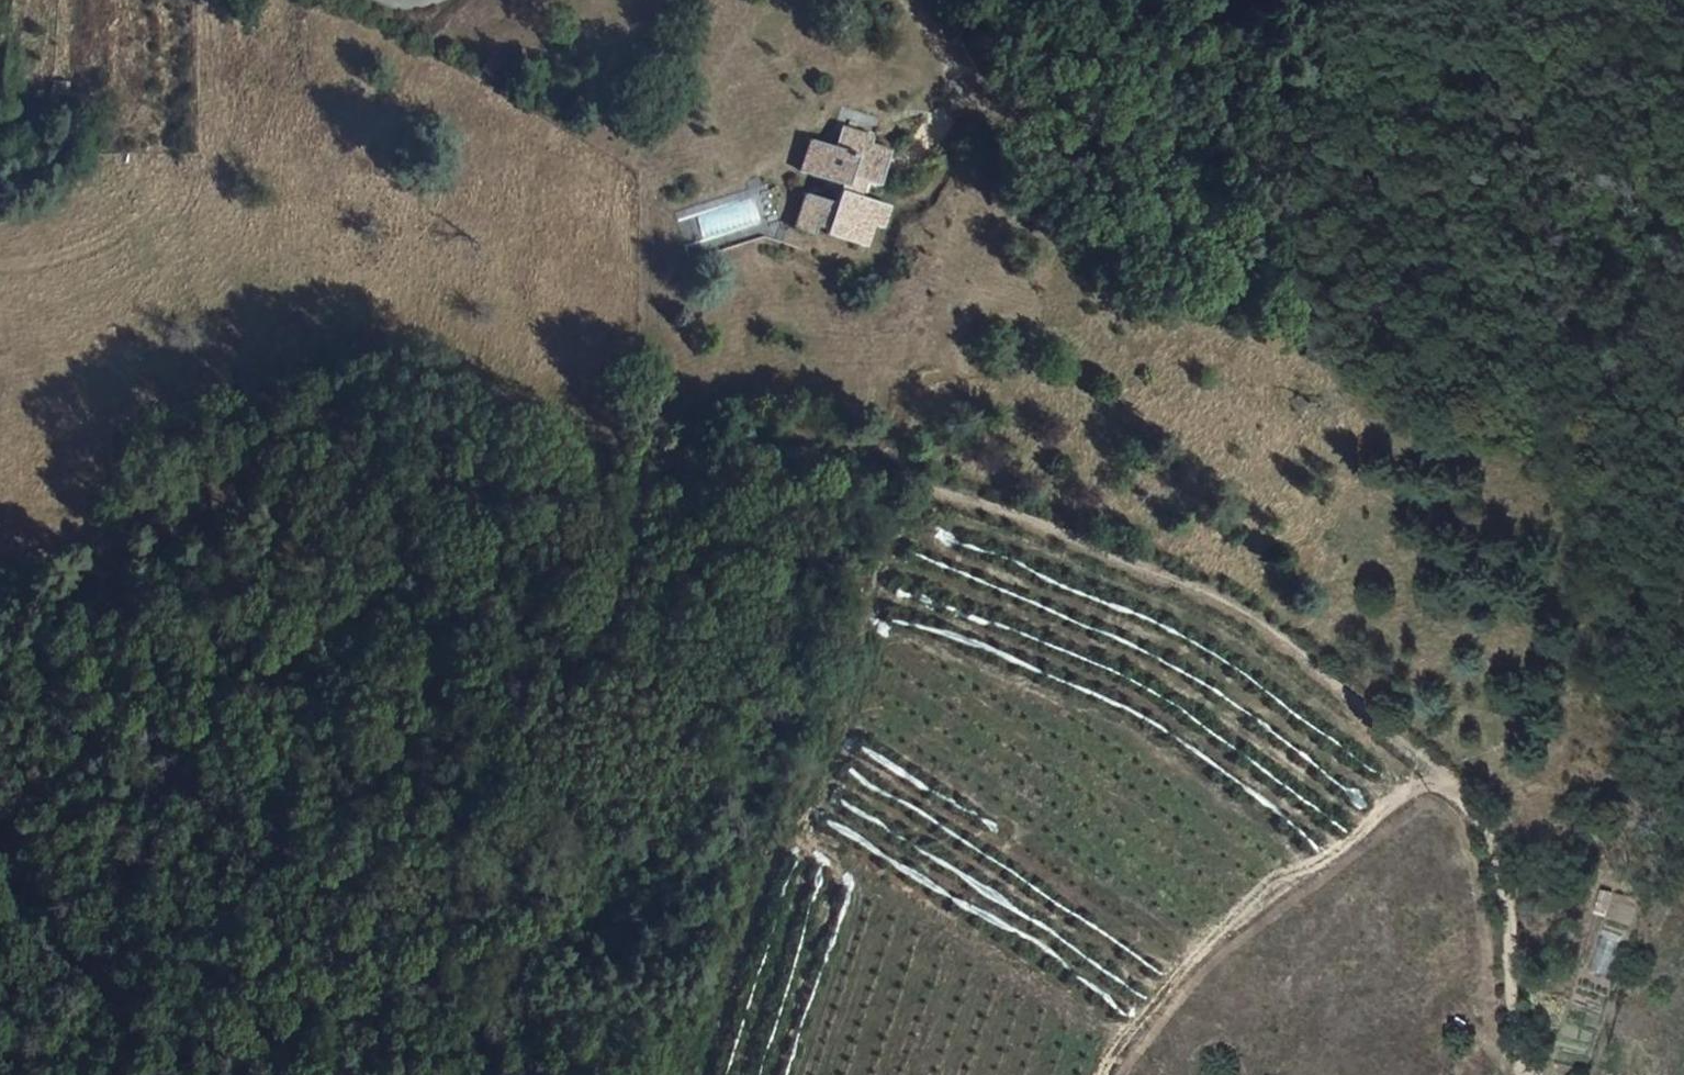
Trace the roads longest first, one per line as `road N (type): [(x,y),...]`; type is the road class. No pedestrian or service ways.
road 1 (track): [(0,701),(235,576),(452,559),(501,545),(610,479),(686,447),(791,448),(976,495),(1211,590),(1291,636),(1428,761),(1435,785)]
road 2 (track): [(241,1074),(267,1050),(282,1018),(285,927),(307,855),(345,802),(614,590),(686,447)]
road 3 (track): [(1435,785),(1404,794),(1353,841),(1231,925),(1084,1074)]
road 4 (track): [(1435,785),(1456,792),(1499,850),(1513,1026),(1526,1074)]
road 5 (track): [(892,0),(952,61),(954,105)]

